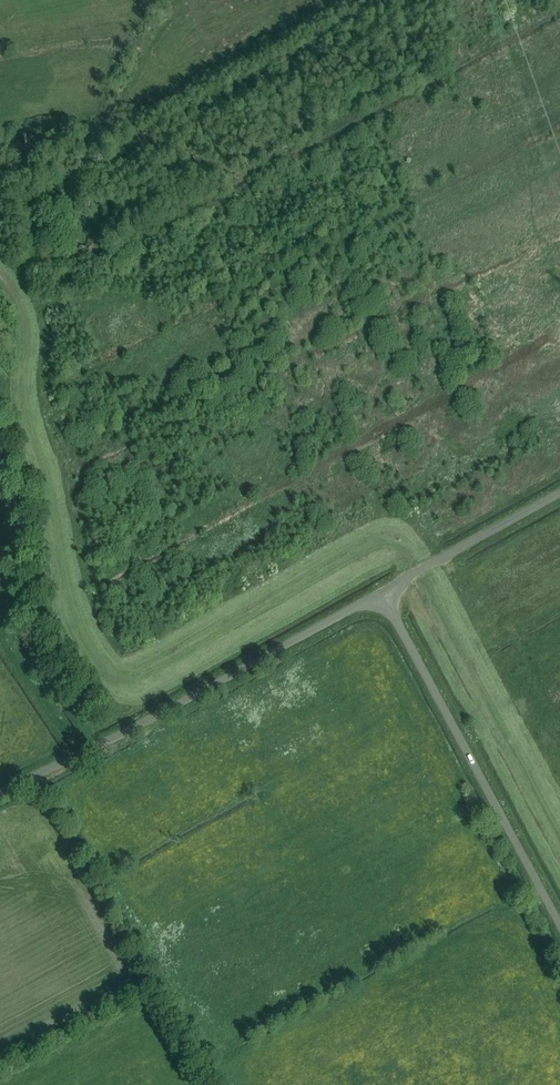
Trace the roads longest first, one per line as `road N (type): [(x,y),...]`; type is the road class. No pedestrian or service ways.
road 1 (track): [(559,826),(423,568),(399,547),(375,543),(148,673),(126,677),(104,663),(68,603),(26,386),(22,310),(0,274)]
road 2 (unclassified): [(0,791),(382,592)]
road 3 (unclassified): [(559,925),(382,592)]
road 4 (unclassified): [(382,592),(559,492)]

